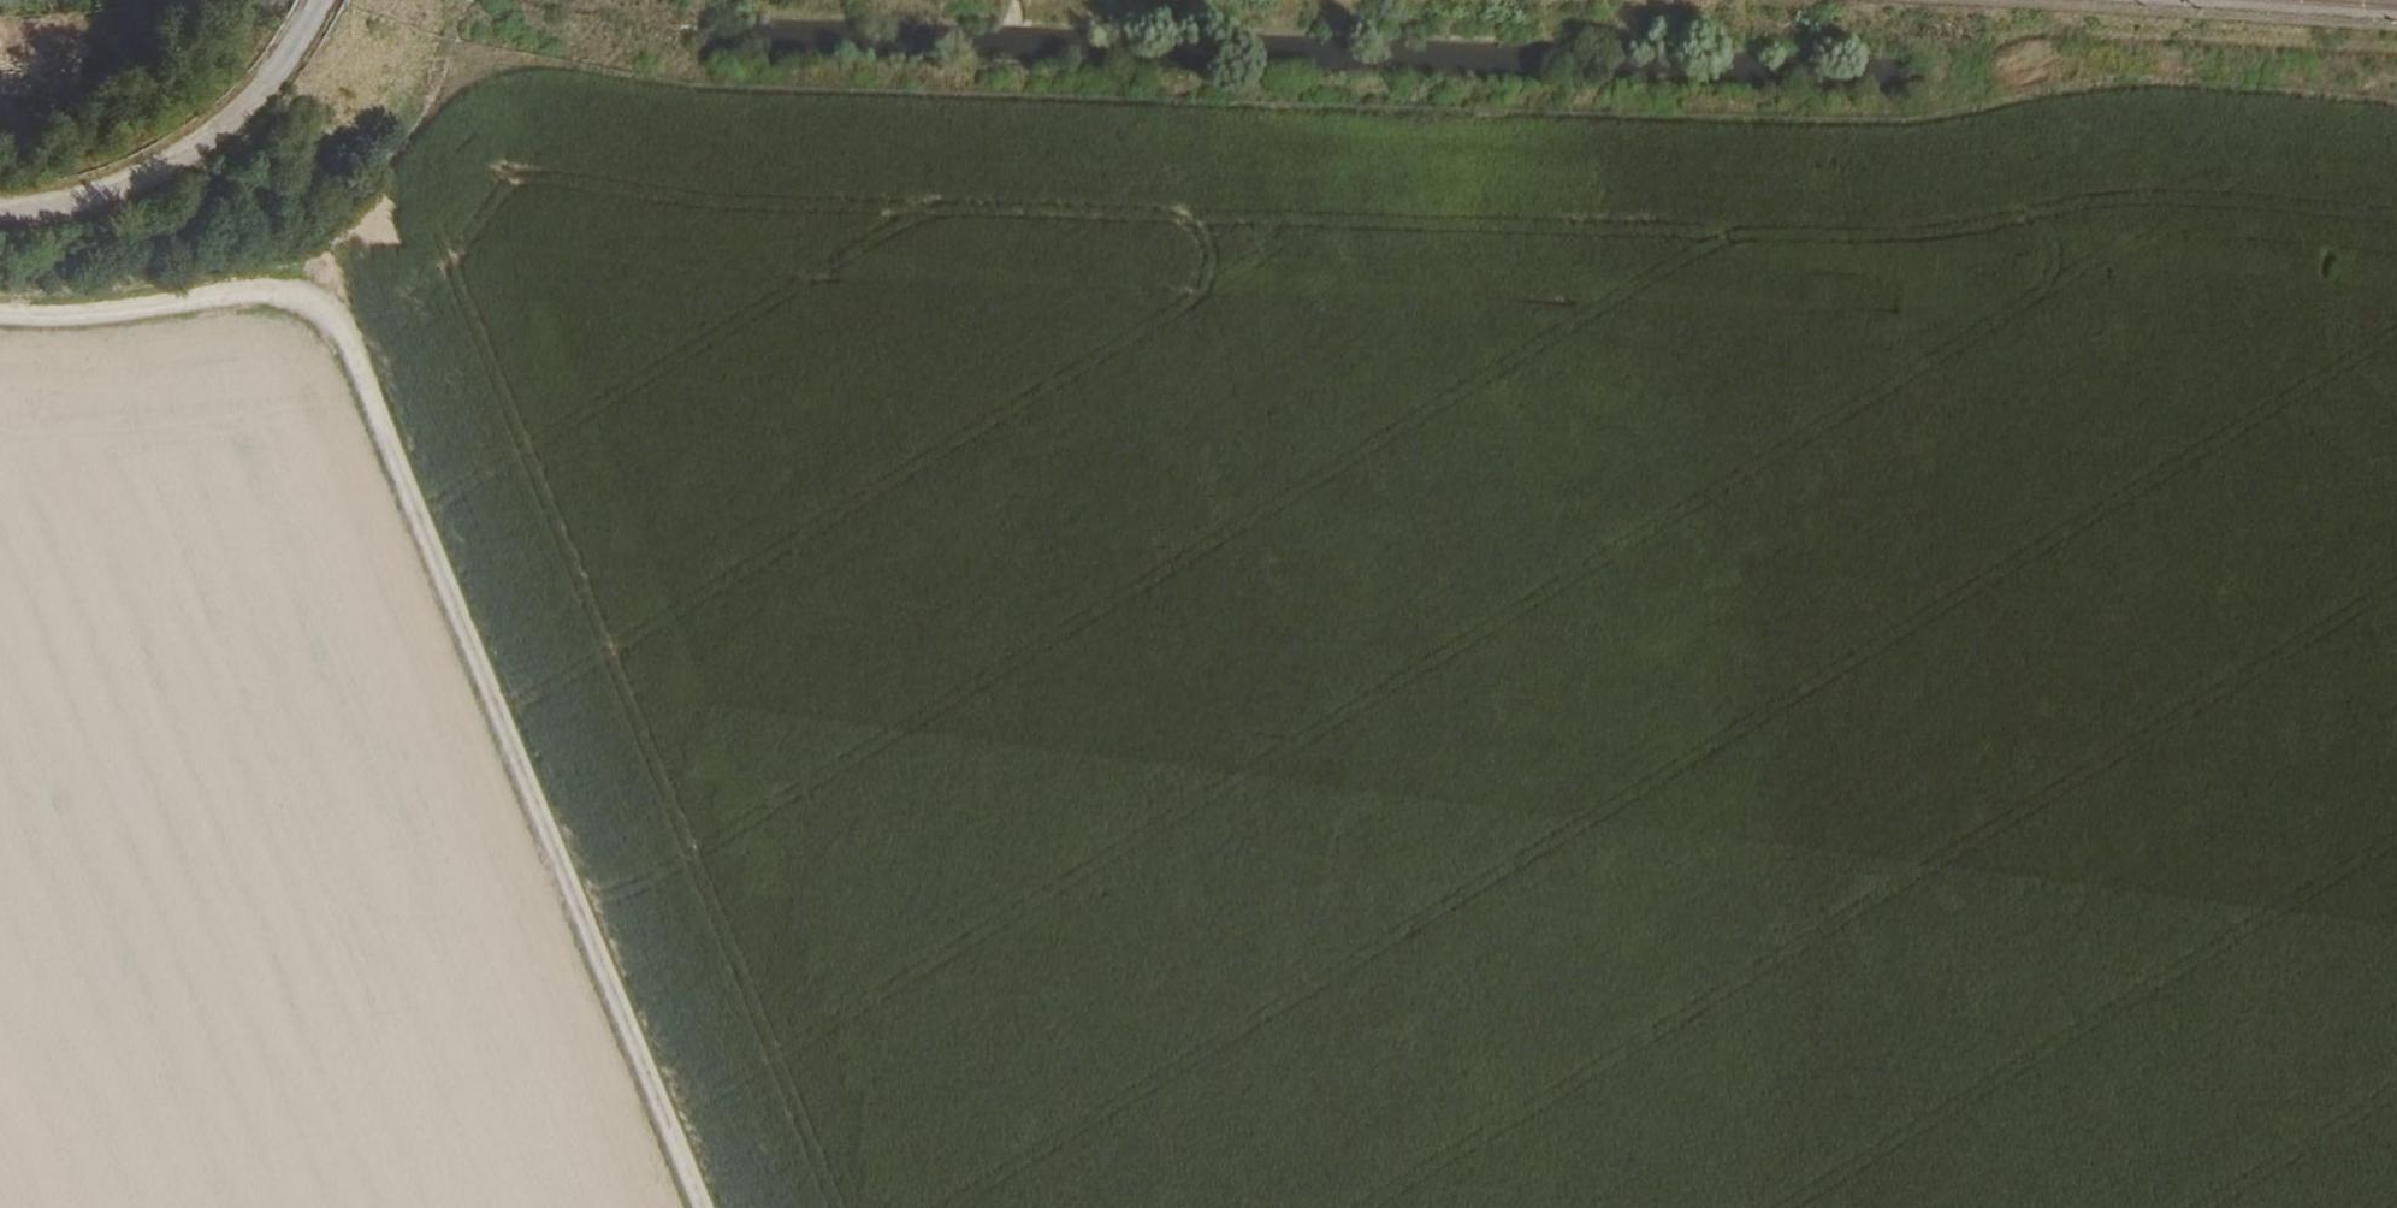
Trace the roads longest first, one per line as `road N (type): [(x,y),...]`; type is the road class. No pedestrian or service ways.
road 1 (track): [(0,325),(97,327),(241,302),(306,306),(328,321),(355,359),(693,1207)]
road 2 (track): [(321,0),(258,104),(204,148),(145,182),(83,201),(0,211)]

